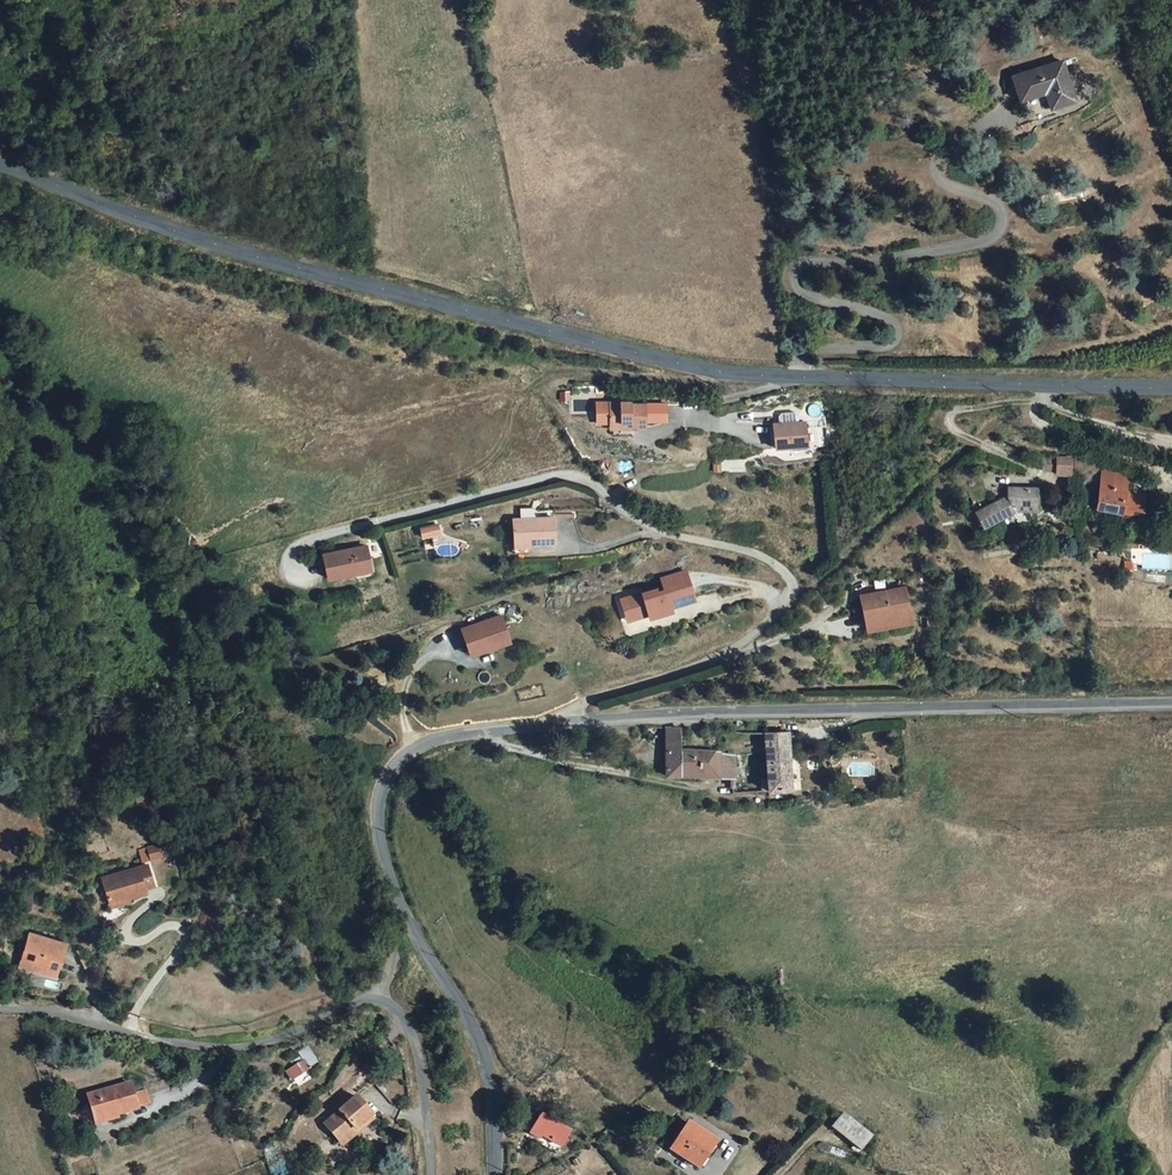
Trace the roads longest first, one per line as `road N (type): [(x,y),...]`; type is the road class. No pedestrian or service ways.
road 1 (tertiary): [(0,168),(264,260),(729,373),(1171,390)]
road 2 (residential): [(550,725),(763,632),(790,602),(789,578),(769,562),(660,534),(584,479),(558,474),(379,521)]
road 3 (tertiary): [(550,725),(1171,702)]
road 4 (unclassified): [(415,934),(347,1005),(255,1037),(171,1040),(0,1013)]
road 5 (tertiary): [(415,934),(378,843),(380,799),(394,768),(439,740),(550,725)]
road 6 (tertiary): [(491,1174),(493,1104),(476,1039),(415,934)]
road 7 (track): [(1053,387),(1043,401),(949,416),(949,430),(1014,461)]
road 8 (track): [(1031,403),(1037,421),(1171,481)]
road 9 (track): [(1043,401),(1171,443)]
road 10 (track): [(420,750),(407,734),(405,690),(425,662),(448,652)]

